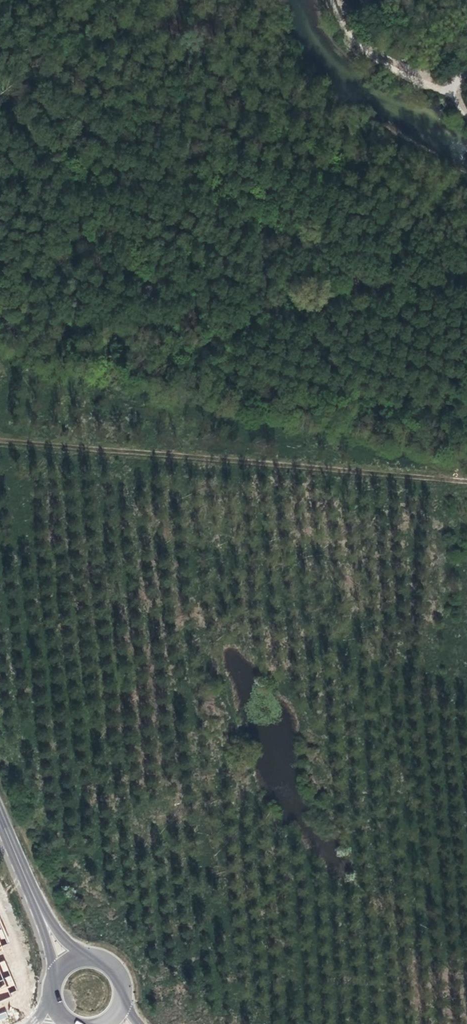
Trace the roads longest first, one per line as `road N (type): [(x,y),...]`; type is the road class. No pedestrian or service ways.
road 1 (track): [(0,442),(466,481)]

